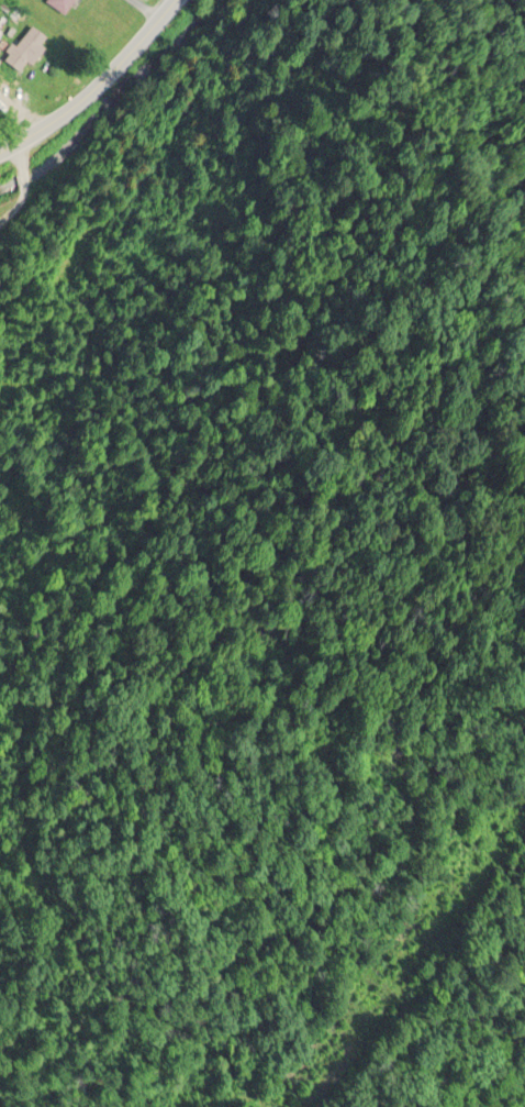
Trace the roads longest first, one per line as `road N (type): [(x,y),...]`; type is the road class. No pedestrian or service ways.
road 1 (secondary): [(0,151),(78,99),(167,0)]

